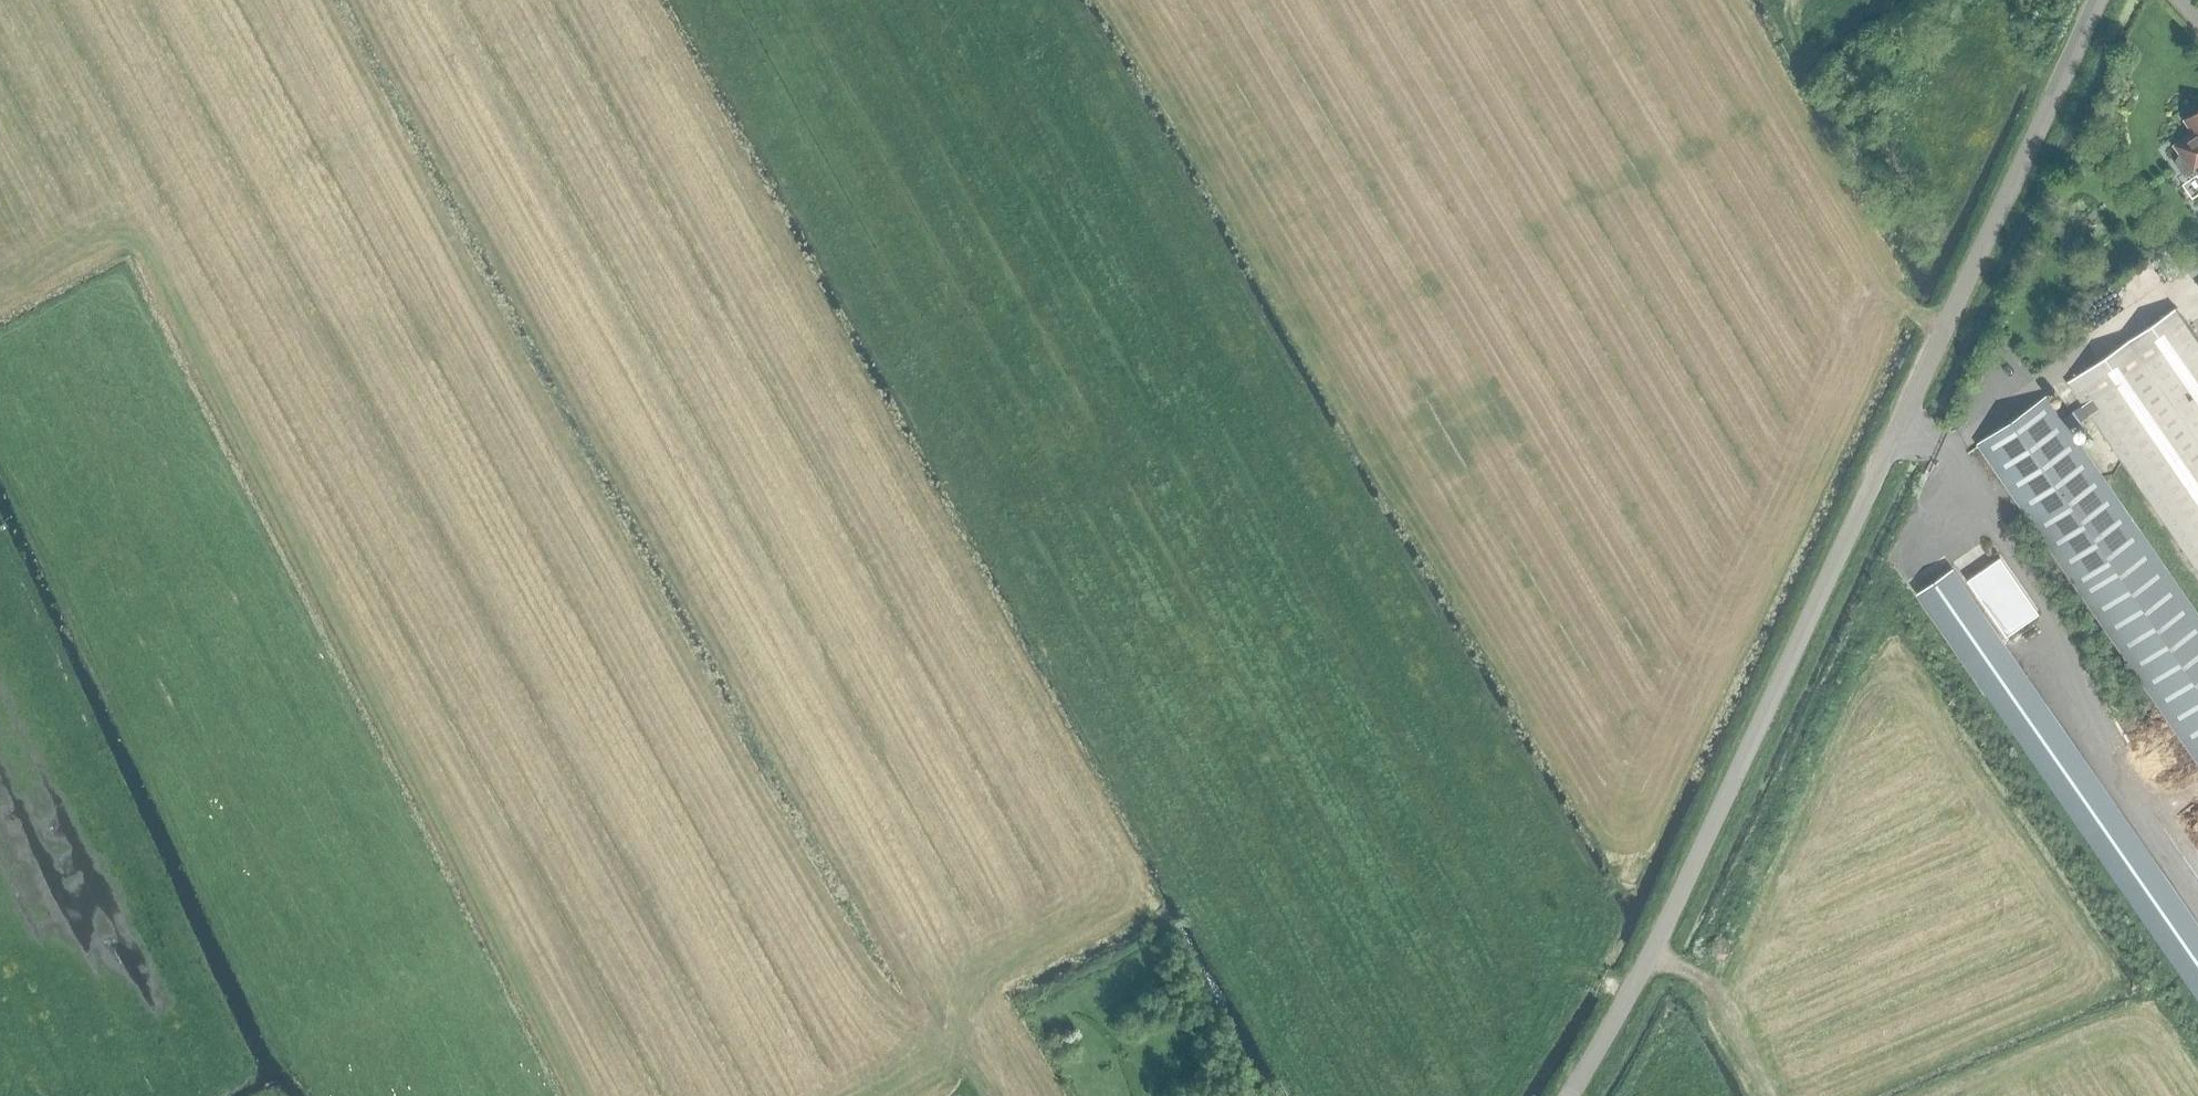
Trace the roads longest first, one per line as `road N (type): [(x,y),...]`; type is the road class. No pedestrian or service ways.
road 1 (unclassified): [(1569,1095),(1662,931),(2097,0)]

